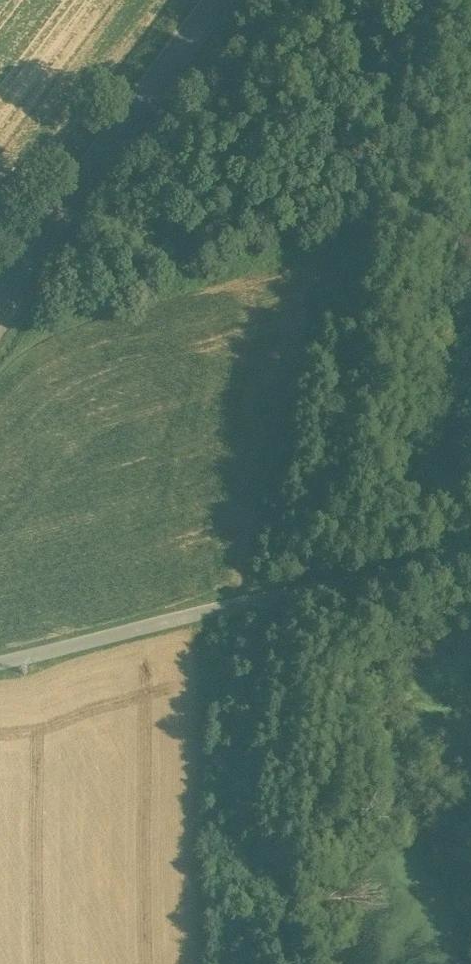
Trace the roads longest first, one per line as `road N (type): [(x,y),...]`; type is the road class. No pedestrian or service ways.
road 1 (unclassified): [(0,664),(231,602),(470,555)]
road 2 (secondary): [(216,0),(0,286)]

